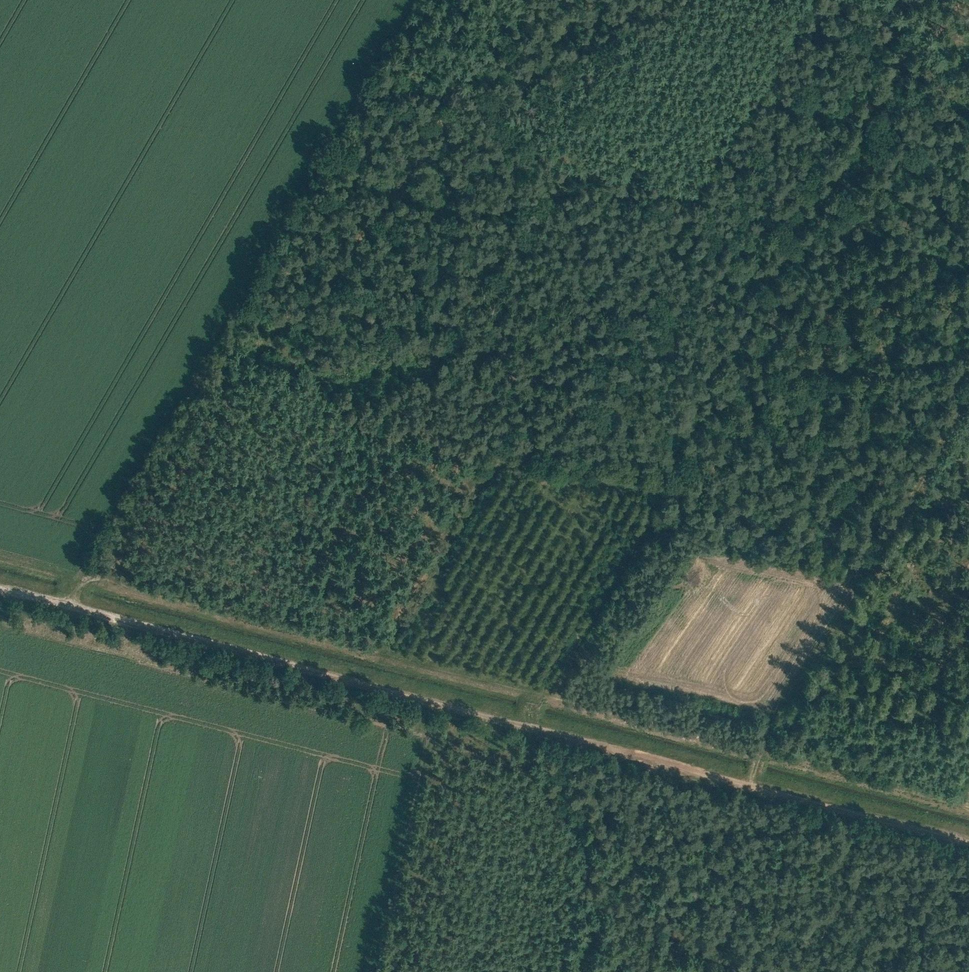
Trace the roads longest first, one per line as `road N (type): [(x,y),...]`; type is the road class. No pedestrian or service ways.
road 1 (track): [(968,842),(0,587)]

